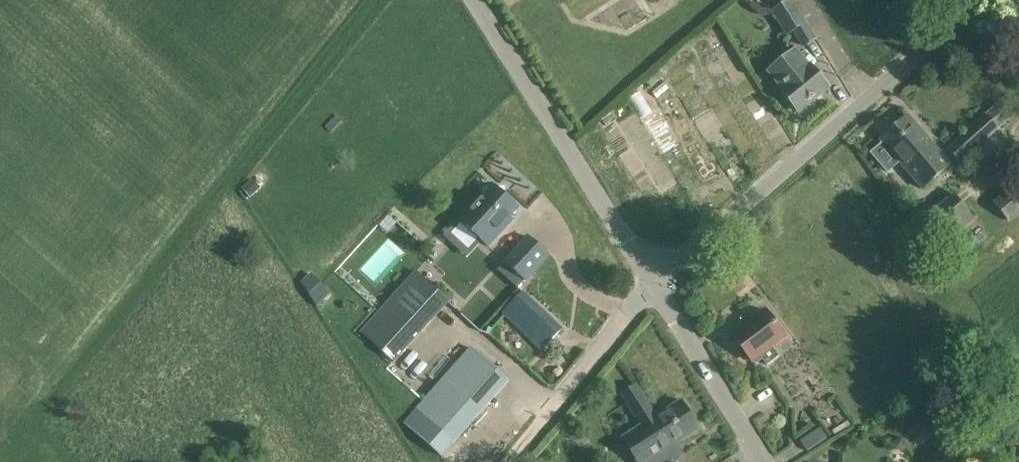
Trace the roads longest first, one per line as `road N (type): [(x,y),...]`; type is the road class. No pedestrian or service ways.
road 1 (unclassified): [(653,284),(976,0)]
road 2 (unclassified): [(653,284),(471,0)]
road 3 (track): [(653,284),(509,461)]
road 4 (unclassified): [(766,461),(653,284)]

